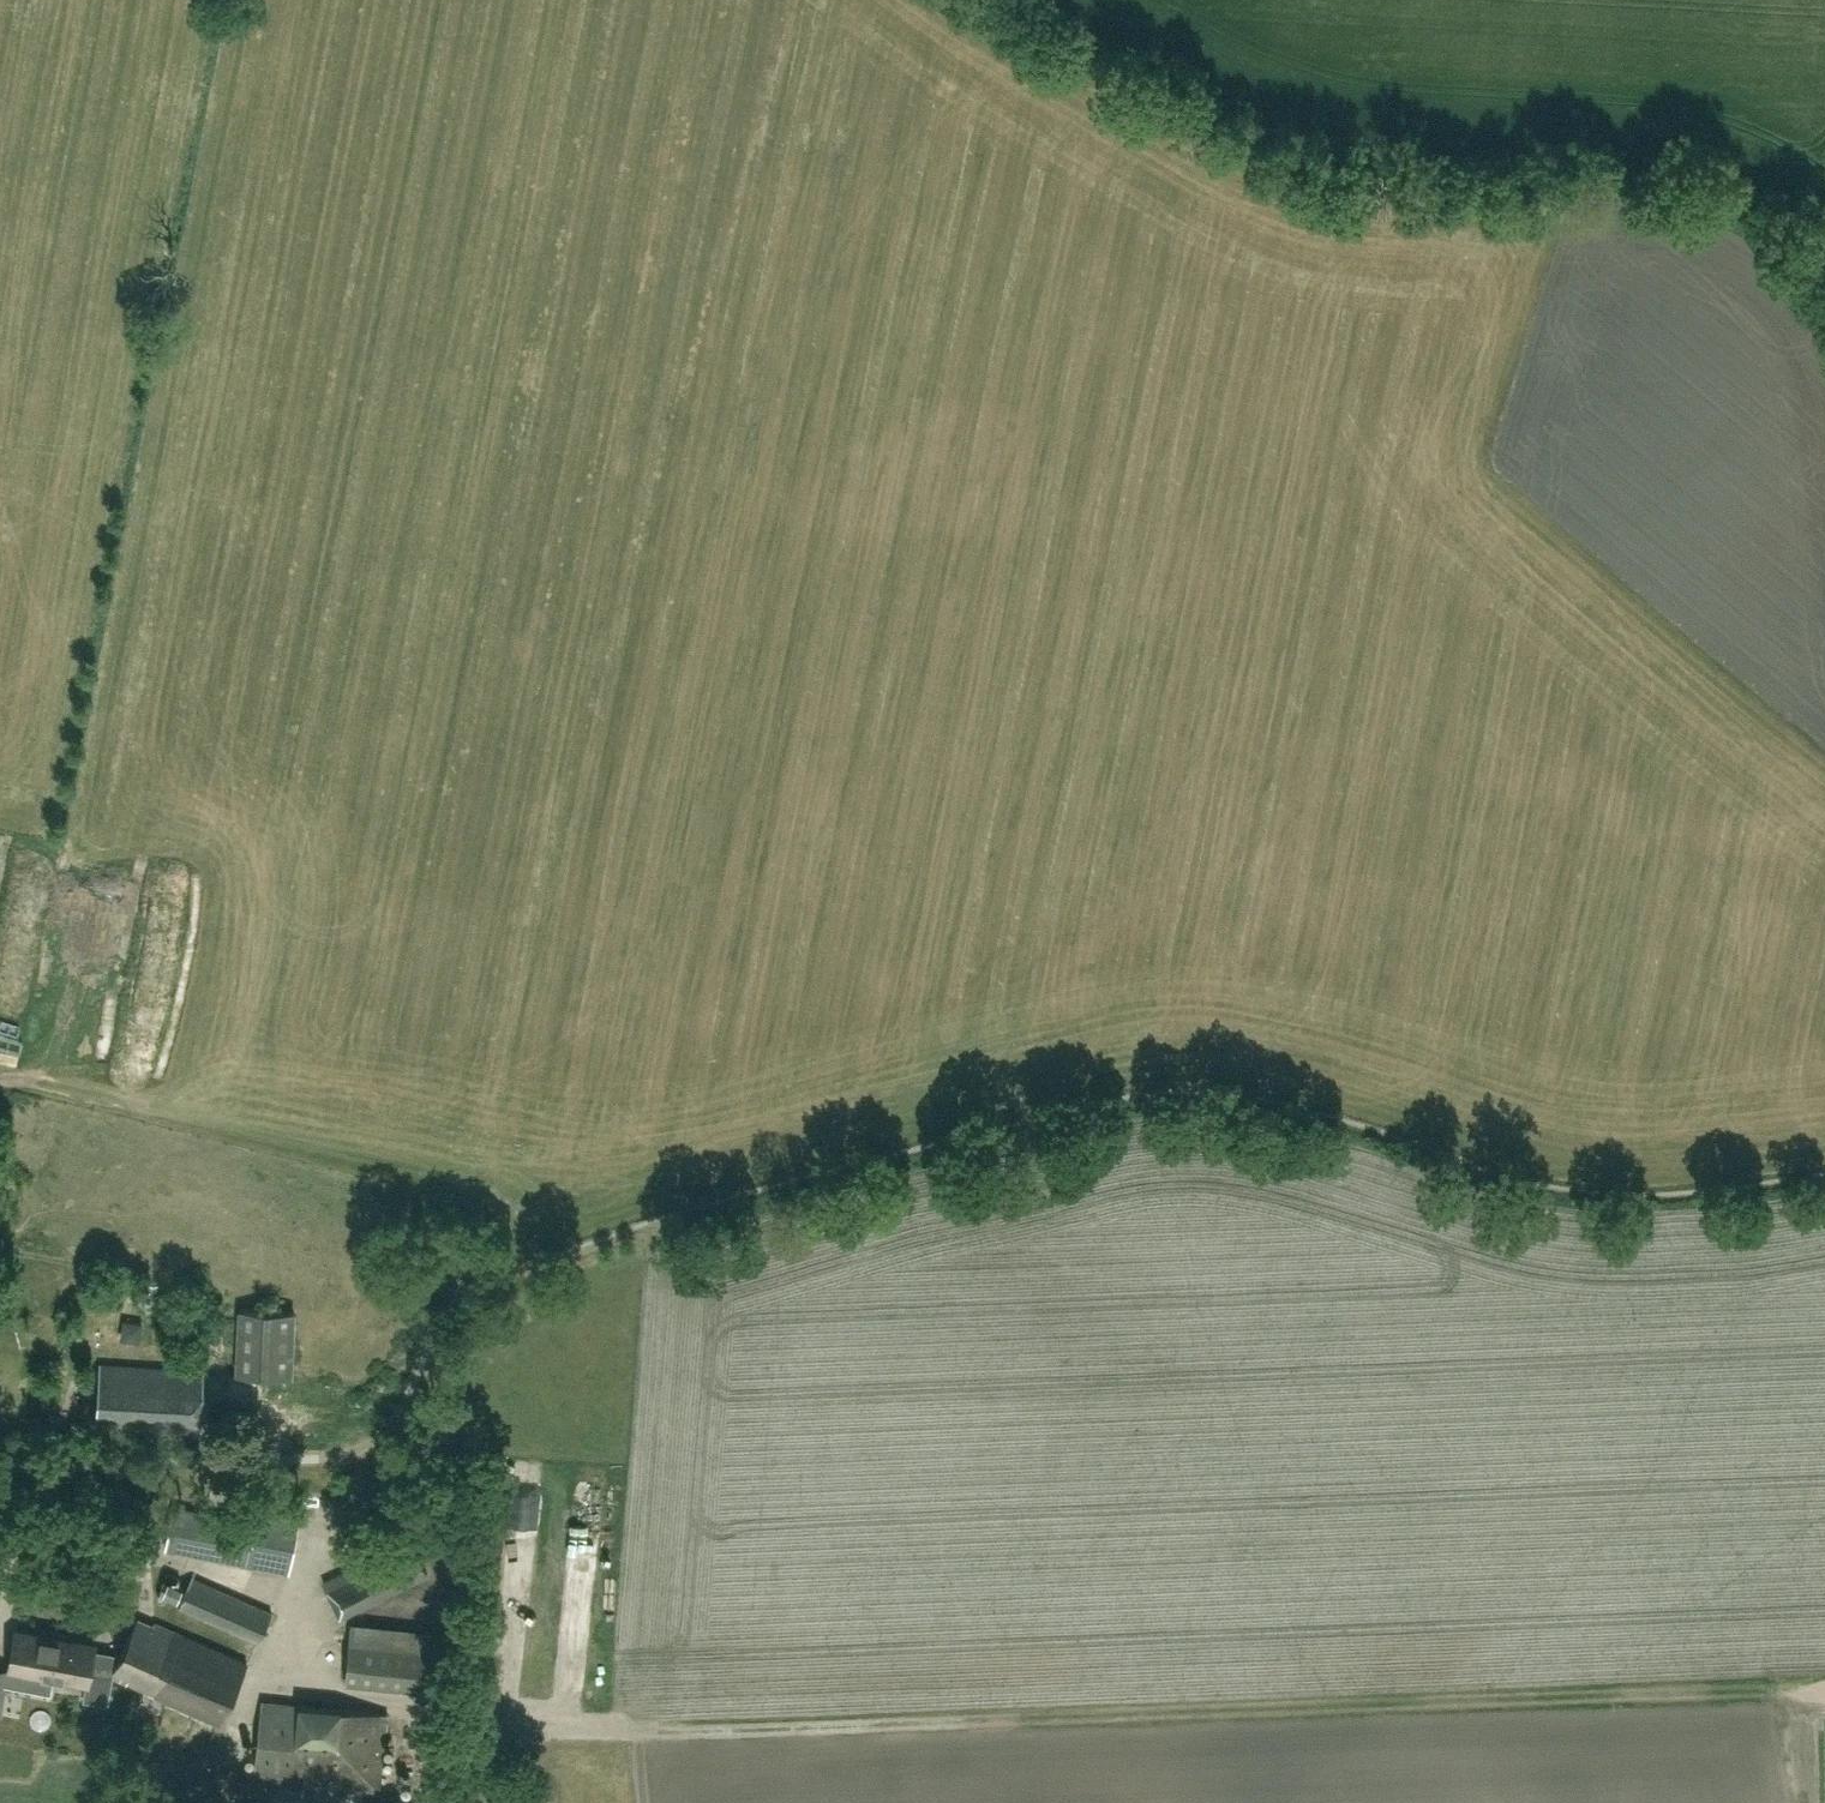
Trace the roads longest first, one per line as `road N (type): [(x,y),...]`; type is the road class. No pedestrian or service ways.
road 1 (residential): [(0,1468),(313,1459),(368,1448),(398,1421),(446,1308),(465,1288)]
road 2 (unclassified): [(135,1554),(0,1513)]

